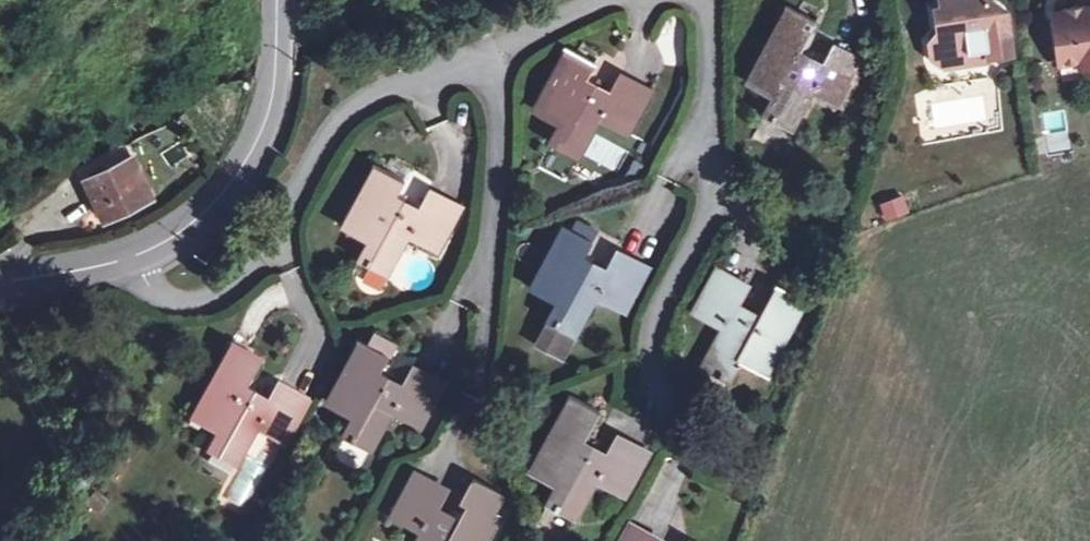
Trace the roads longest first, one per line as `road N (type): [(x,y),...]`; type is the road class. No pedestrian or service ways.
road 1 (residential): [(124,261),(158,294),(214,299),(280,247),(314,148),(349,108),(396,80),(493,46)]
road 2 (residential): [(705,0),(710,76),(703,148),(715,186),(656,316),(649,386),(683,437)]
road 3 (residential): [(493,46),(490,281),(468,405)]
road 4 (tertiary): [(124,261),(191,226),(245,177),(273,105),(277,0)]
road 5 (tertiary): [(0,284),(124,261)]

